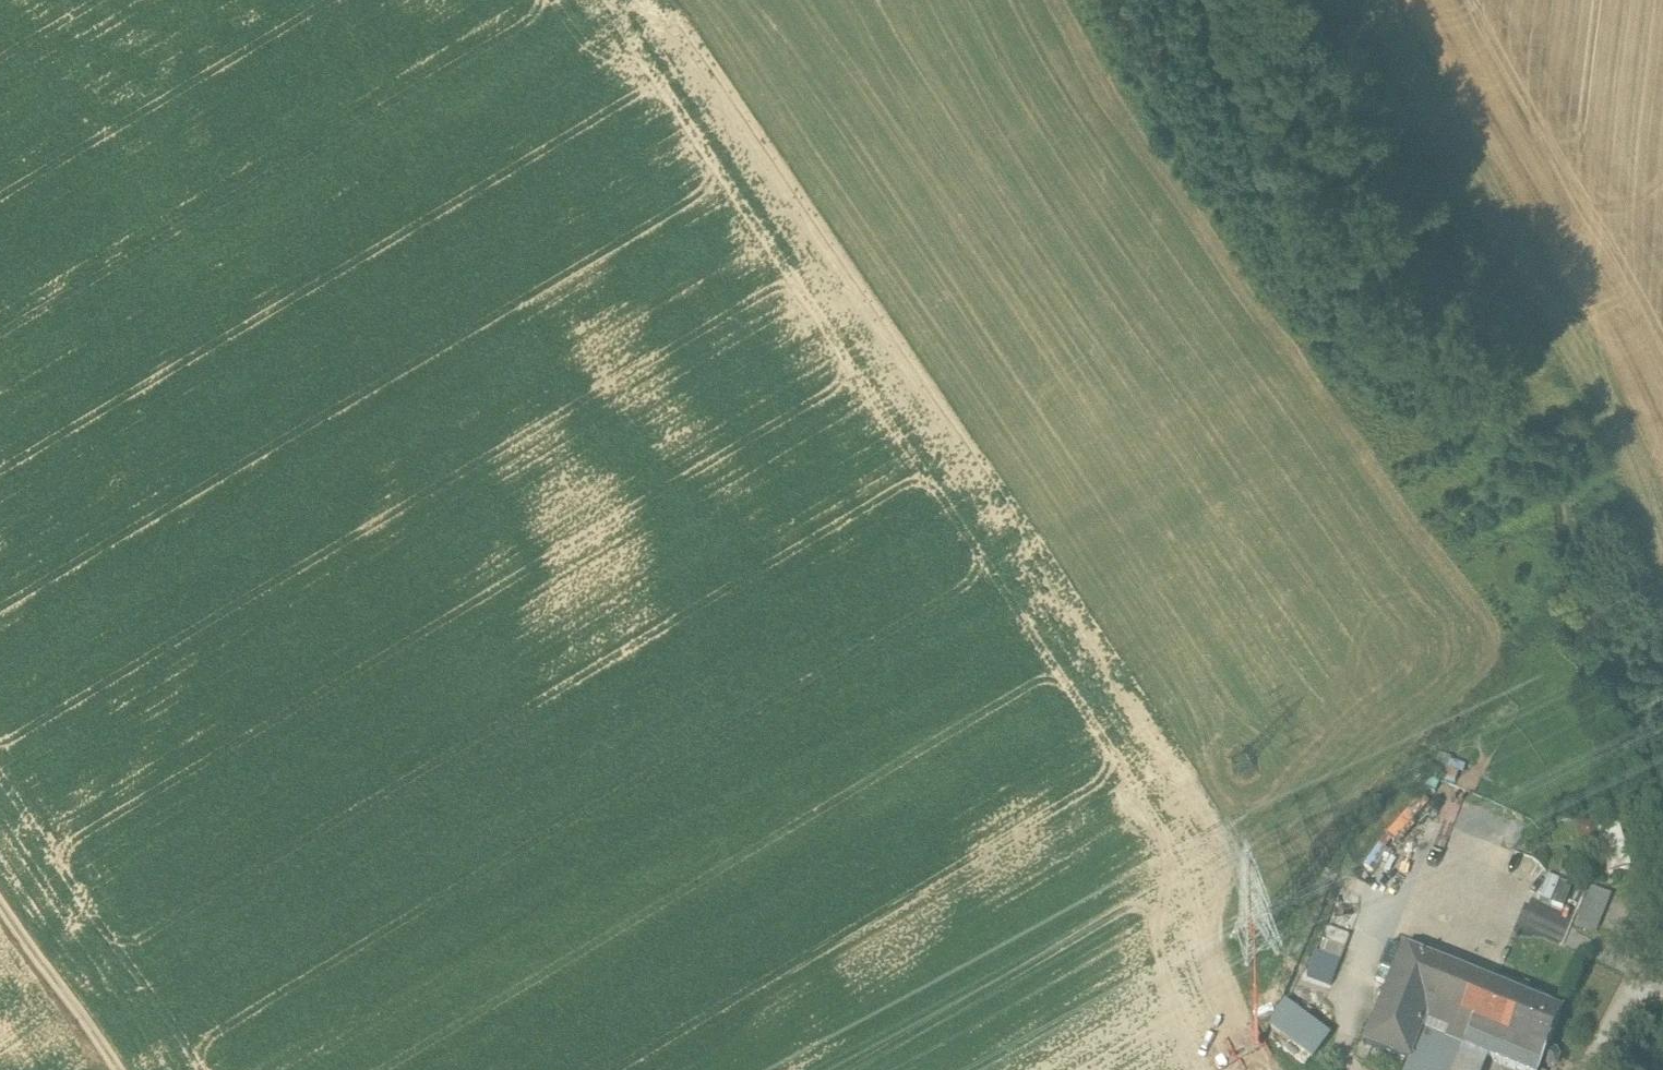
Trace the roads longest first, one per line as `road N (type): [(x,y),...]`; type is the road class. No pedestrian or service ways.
road 1 (track): [(0,910),(104,1069)]

